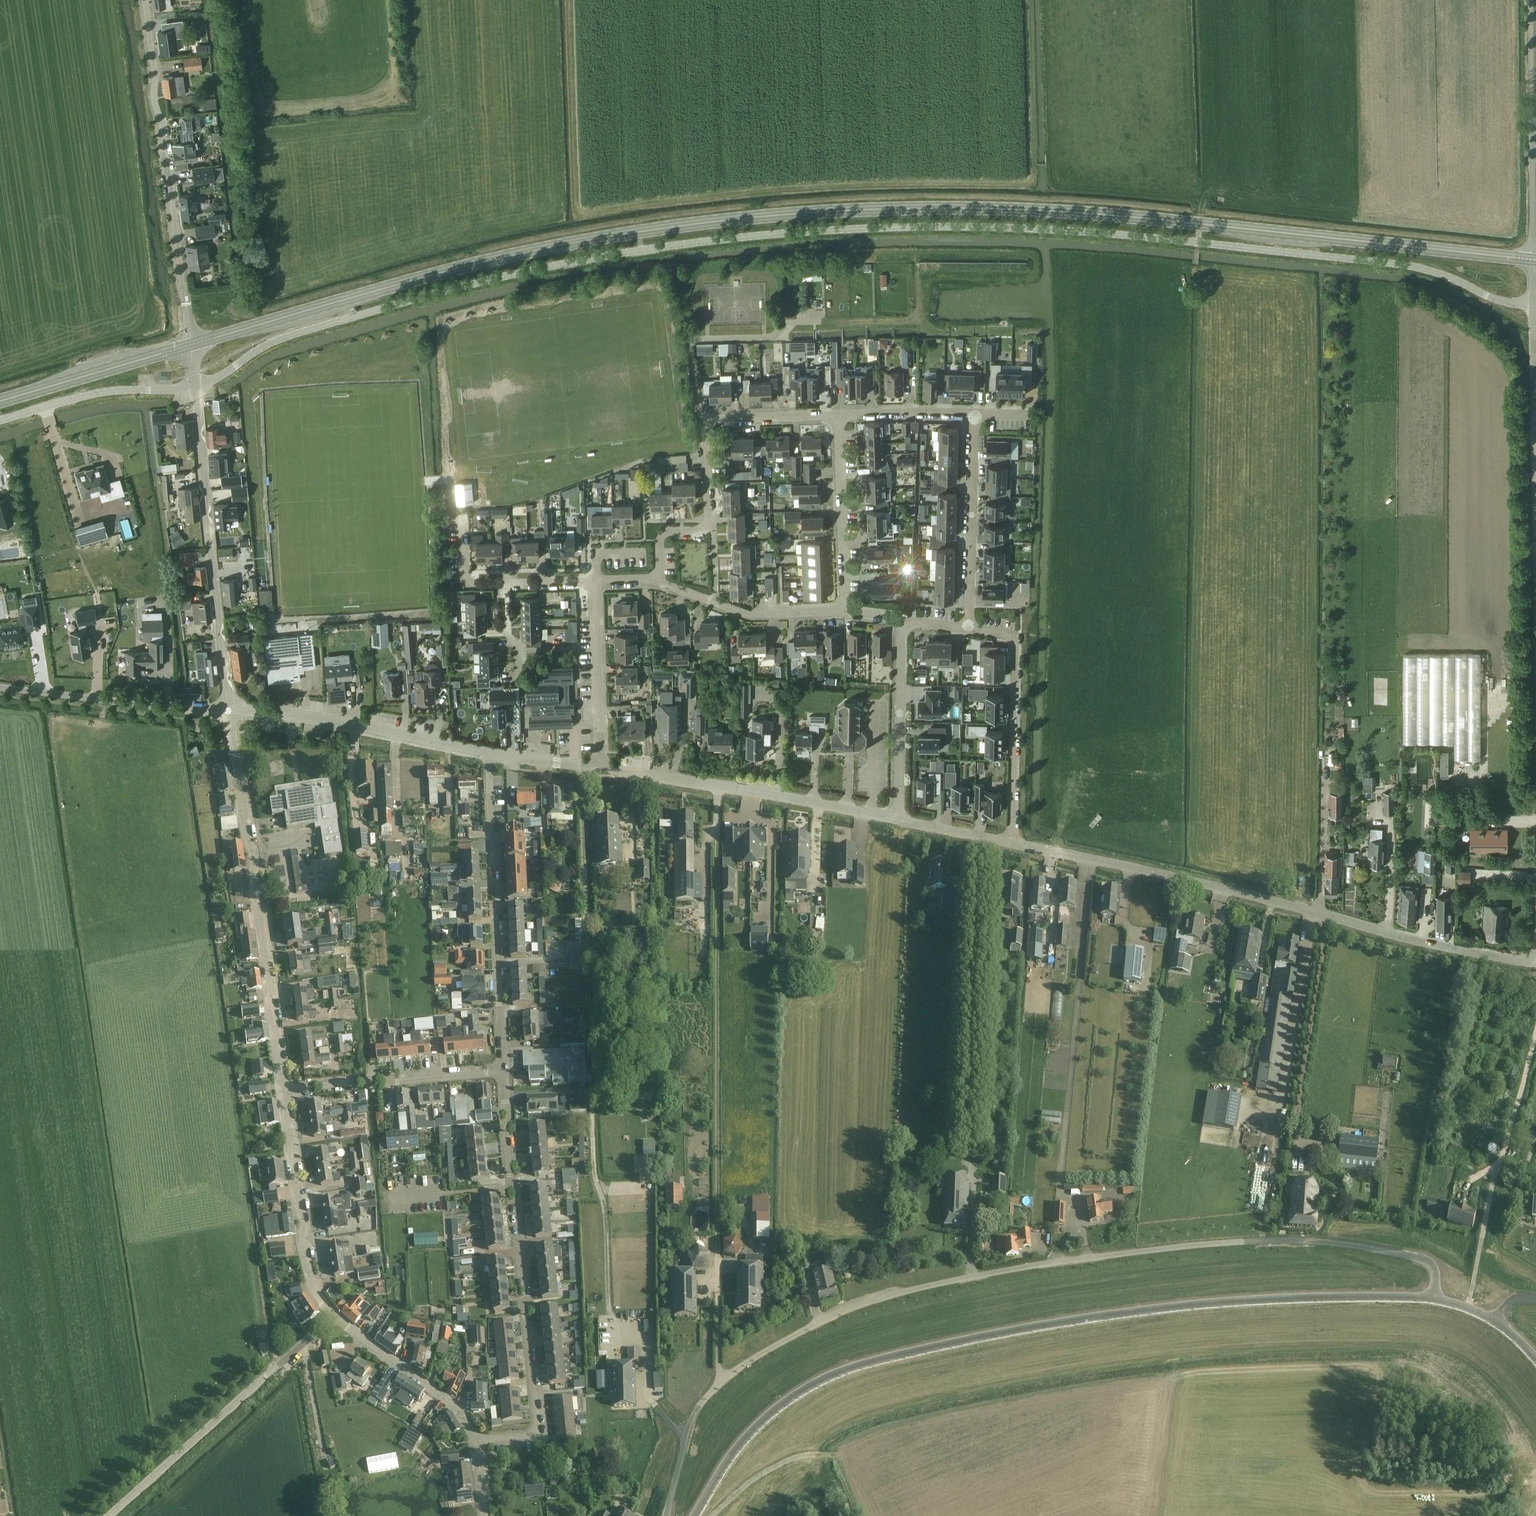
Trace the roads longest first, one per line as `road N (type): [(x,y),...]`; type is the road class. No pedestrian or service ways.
road 1 (unclassified): [(196,388),(284,338),(497,277),(646,249),(850,229),(1033,228),(1404,264),(1534,307)]
road 2 (secondary): [(1534,260),(1029,209),(880,208),(689,225),(518,256),(191,345)]
road 3 (unclassified): [(667,1515),(690,1421),(719,1384),(814,1324),(907,1291),(1029,1266),(1288,1240),(1422,1257),(1435,1273),(1433,1299)]
road 4 (unclassified): [(694,1515),(731,1454),(785,1401),(870,1362),(1157,1308),(1433,1299)]
road 5 (track): [(576,767),(593,1161),(605,1209),(610,1314)]
road 6 (unclassified): [(1535,964),(1012,843)]
road 7 (residential): [(504,1072),(537,1434),(478,1439)]
road 8 (track): [(718,838),(717,1248)]
road 9 (unclassified): [(289,1091),(228,710)]
road 10 (residential): [(191,345),(144,0)]
road 11 (residential): [(838,416),(705,419),(709,523),(664,536),(660,582)]
road 12 (unclassified): [(228,710),(196,388)]
road 13 (residential): [(504,1072),(490,751)]
road 14 (unclassified): [(897,820),(632,773),(601,760)]
road 15 (unclassified): [(109,1515),(332,1316)]
road 16 (track): [(1468,1308),(1492,1174),(1535,1024)]
road 17 (unclassified): [(490,751),(228,710)]
road 18 (unclassified): [(1534,260),(1531,0)]
road 19 (residential): [(1012,843),(1014,636),(967,630)]
road 20 (unclassified): [(332,1316),(309,1268),(285,1107),(289,1091)]
road 21 (unclassified): [(228,710),(0,686)]
road 22 (residential): [(289,1091),(504,1072)]
road 23 (residential): [(967,630),(976,415)]
road 24 (unclassified): [(0,420),(113,391),(196,388)]
road 25 (secondary): [(191,345),(0,401)]
road 26 (residential): [(897,820),(902,622)]
road 27 (residential): [(845,612),(838,416)]
road 28 (unclassified): [(478,1439),(454,1405),(332,1316)]
road 29 (residential): [(845,612),(746,614),(660,582)]
road 30 (residential): [(601,760),(596,581)]
road 31 (residential): [(976,415),(838,416)]
road 32 (unclassified): [(1535,442),(1534,307)]
road 33 (track): [(712,1515),(779,1465),(829,1455)]
road 34 (unclassified): [(1433,1299),(1495,1323),(1535,1359)]

